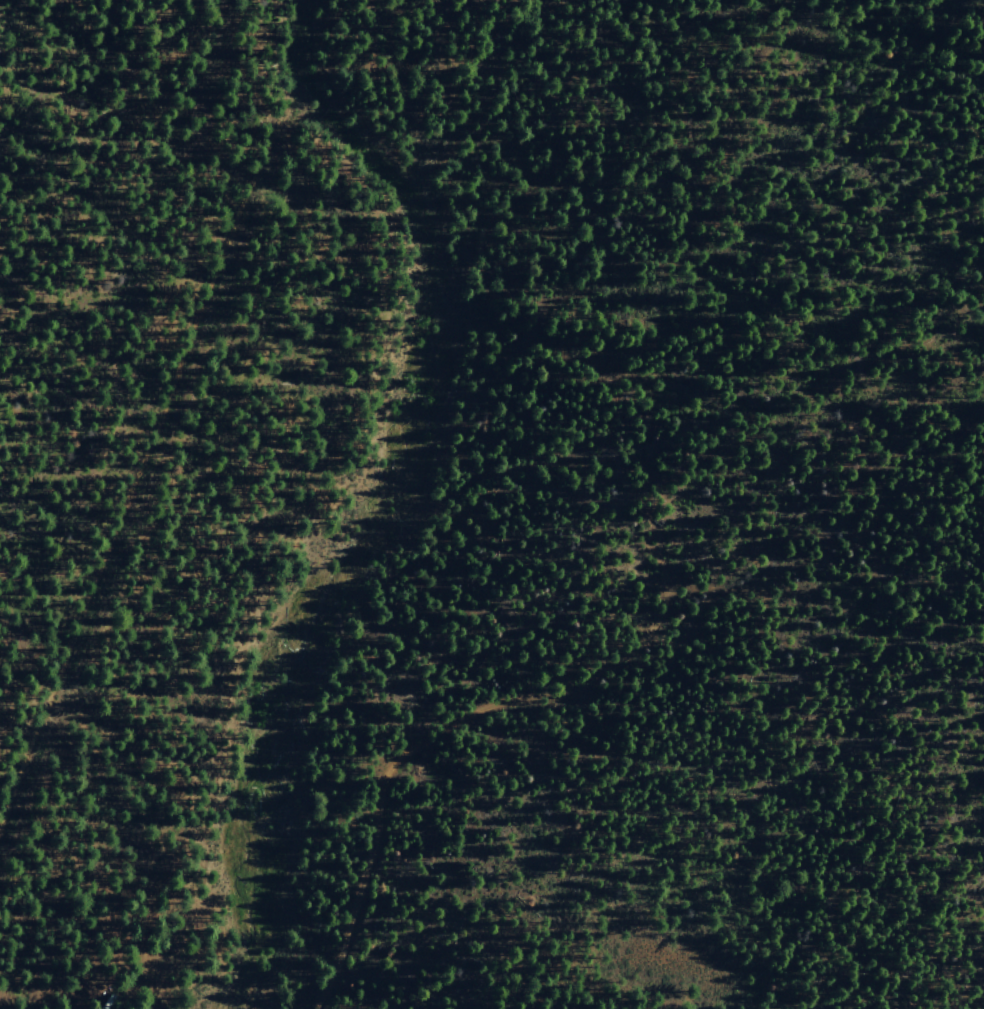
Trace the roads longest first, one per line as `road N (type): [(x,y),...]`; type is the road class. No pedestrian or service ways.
road 1 (track): [(0,819),(198,301),(296,103),(295,86)]

